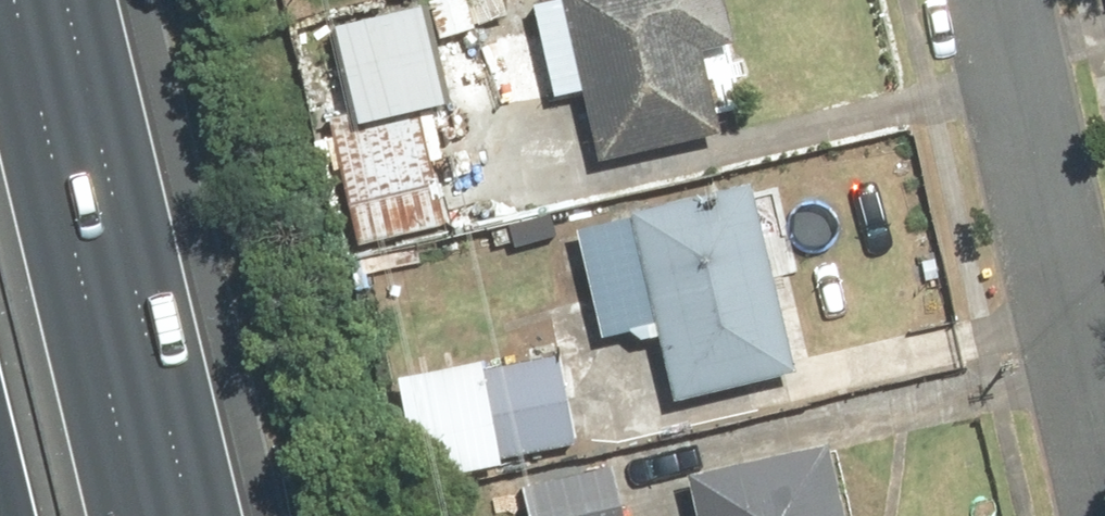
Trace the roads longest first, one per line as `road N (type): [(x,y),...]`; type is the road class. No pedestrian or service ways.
road 1 (motorway): [(14,0),(140,515)]
road 2 (residential): [(1104,486),(998,0)]

